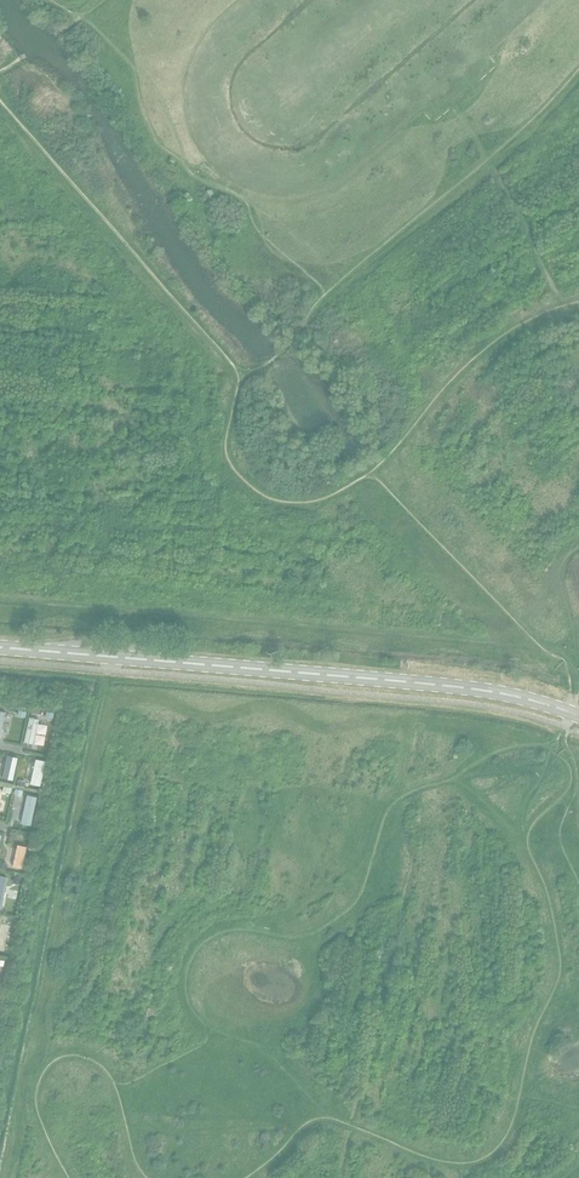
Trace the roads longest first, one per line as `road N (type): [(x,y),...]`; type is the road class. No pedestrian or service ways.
road 1 (secondary): [(578,714),(493,692),(0,646)]
road 2 (track): [(565,660),(573,631),(560,570),(578,546)]

